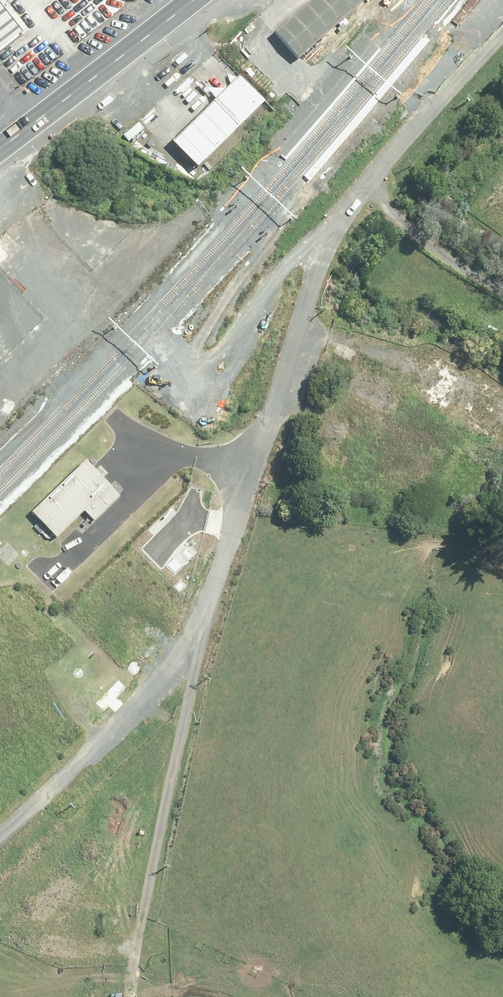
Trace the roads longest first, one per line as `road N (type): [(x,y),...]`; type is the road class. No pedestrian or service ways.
road 1 (unclassified): [(0,838),(131,709),(198,627),(328,250),(390,195),(502,157)]
road 2 (track): [(128,996),(179,727),(213,598)]
road 3 (track): [(328,250),(296,259),(209,361),(174,361),(140,330)]
road 4 (primary): [(0,150),(194,0)]

